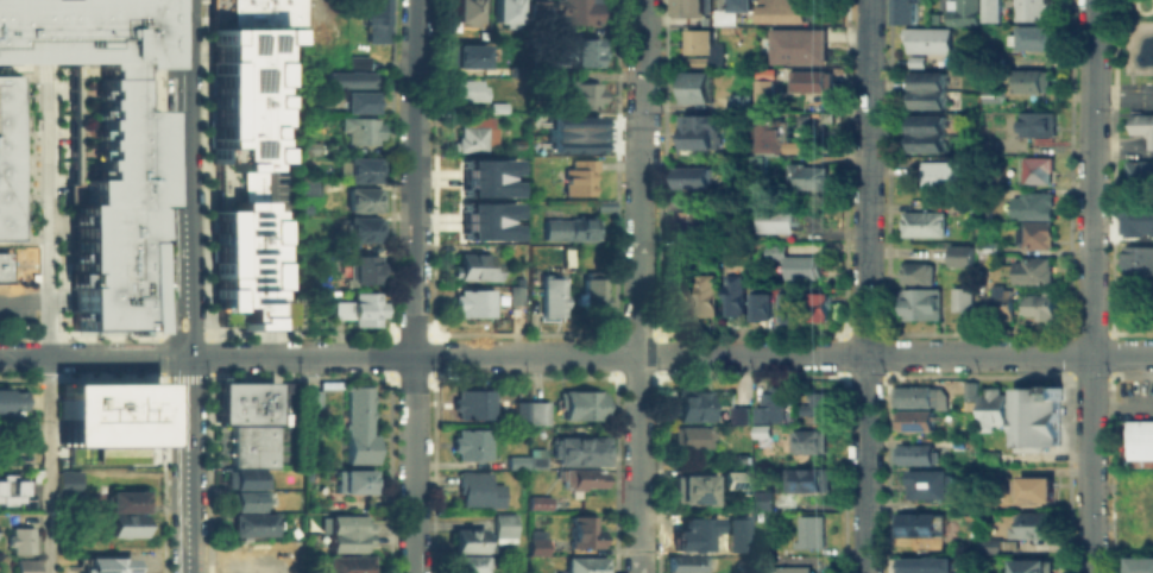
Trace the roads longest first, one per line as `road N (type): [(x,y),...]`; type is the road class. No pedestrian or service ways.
road 1 (residential): [(187,355),(1152,354)]
road 2 (residential): [(415,572),(418,0)]
road 3 (residential): [(866,572),(868,0)]
road 4 (residential): [(1092,572),(1094,0)]
road 5 (residential): [(641,572),(643,0)]
road 6 (secondary): [(185,314),(184,43)]
road 7 (secondary): [(188,572),(187,355)]
road 8 (residential): [(187,355),(0,356)]

